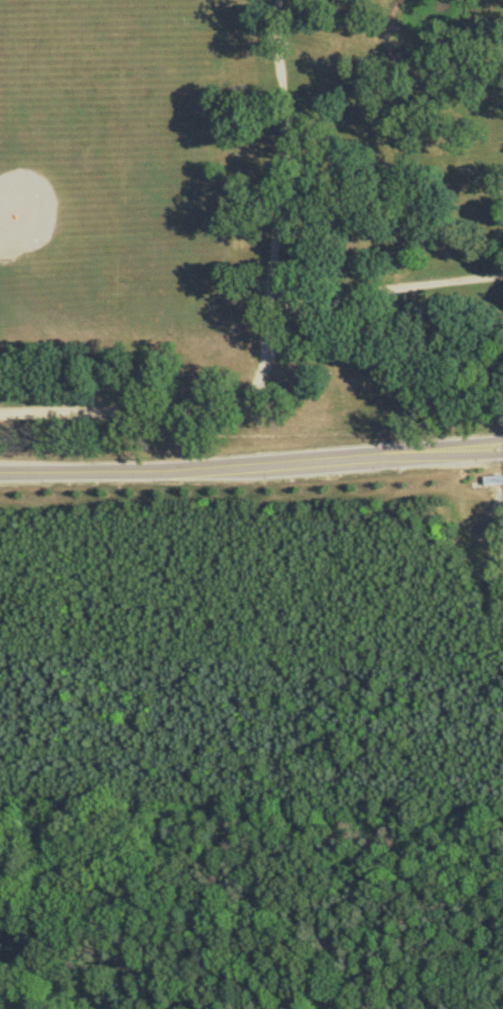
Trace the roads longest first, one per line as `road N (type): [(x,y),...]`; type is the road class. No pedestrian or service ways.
road 1 (residential): [(0,471),(193,466),(502,439)]

